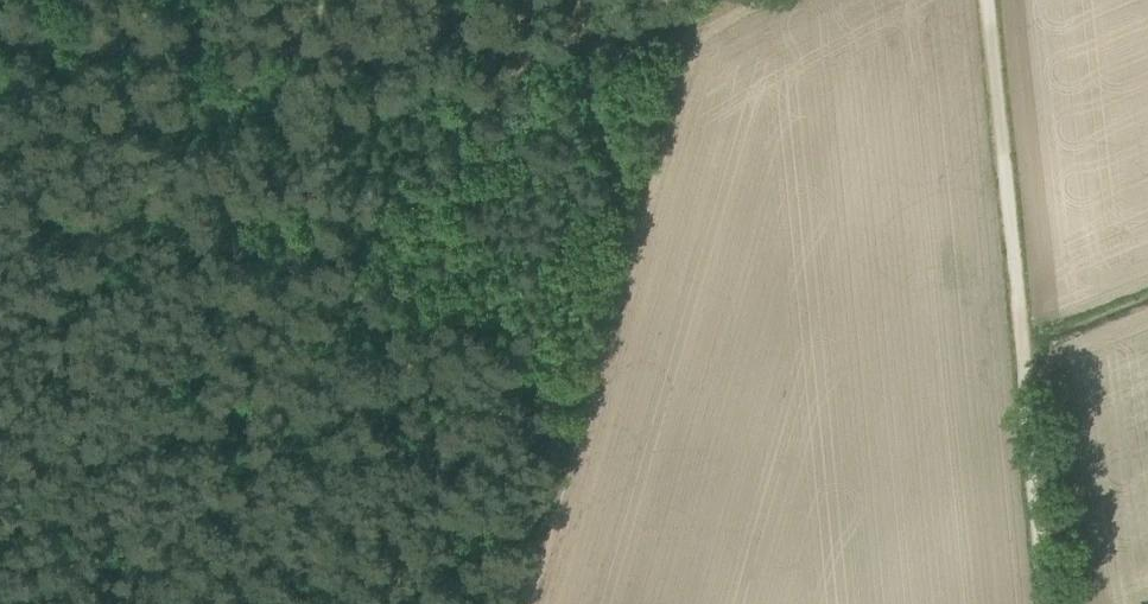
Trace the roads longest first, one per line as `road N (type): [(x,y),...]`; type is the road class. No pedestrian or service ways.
road 1 (track): [(986,0),(1048,603)]
road 2 (track): [(697,33),(534,603)]
road 3 (track): [(0,526),(539,589)]
road 4 (track): [(529,56),(0,46)]
road 5 (track): [(109,240),(245,266),(320,270),(529,56)]
road 6 (track): [(697,33),(529,56)]

